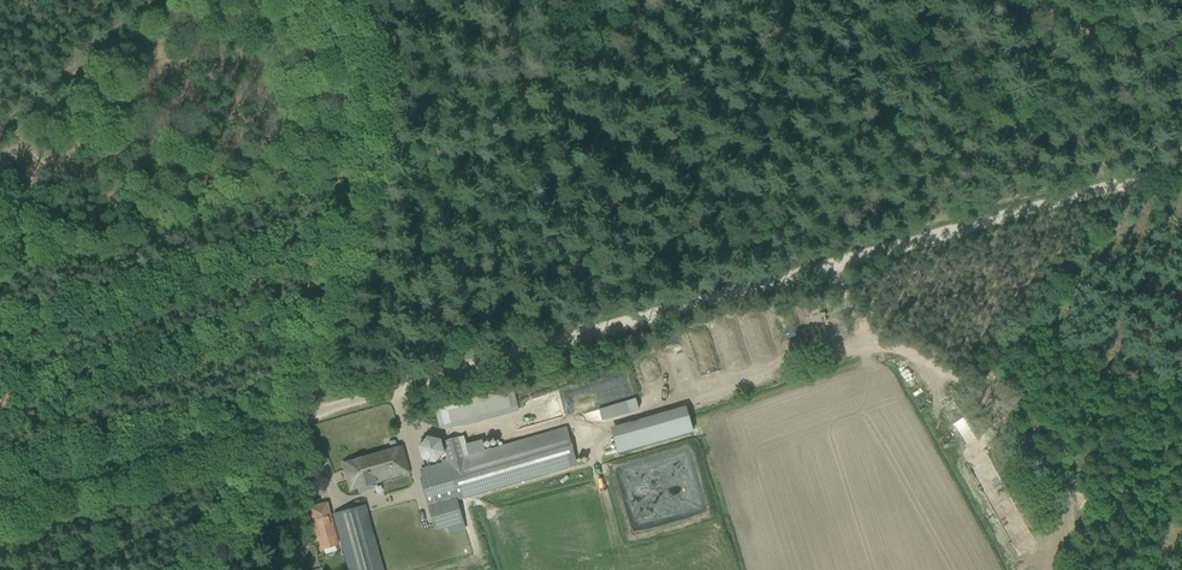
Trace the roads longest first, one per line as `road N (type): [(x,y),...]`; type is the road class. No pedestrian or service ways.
road 1 (track): [(346,406),(1181,165)]
road 2 (unclassified): [(189,569),(285,424),(369,189),(376,107),(339,0)]
road 3 (track): [(1091,569),(1065,518),(1053,469),(1025,435),(967,382),(867,341),(831,266)]
road 4 (track): [(0,506),(285,424)]
road 5 (track): [(908,0),(1132,180)]

